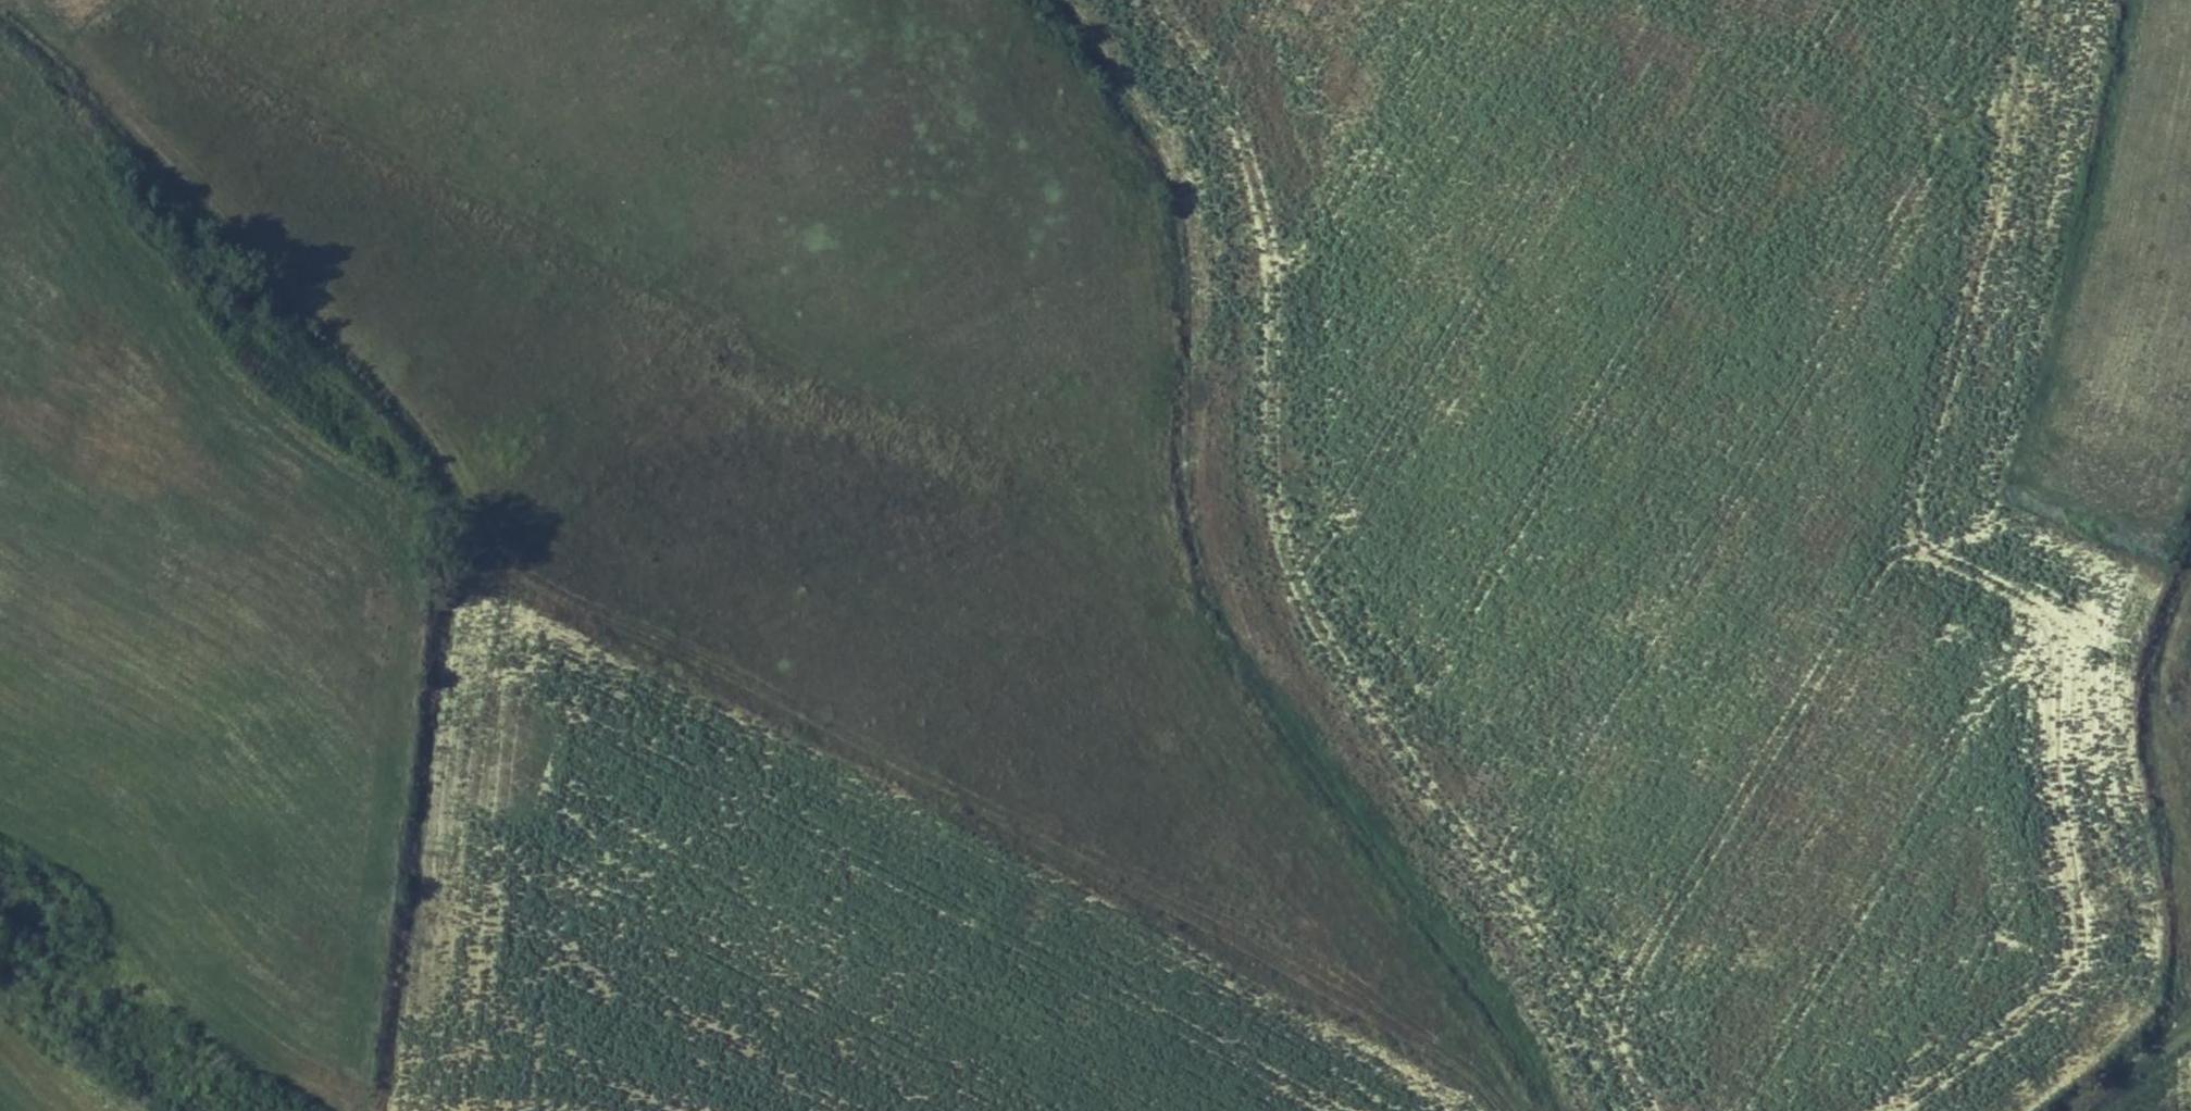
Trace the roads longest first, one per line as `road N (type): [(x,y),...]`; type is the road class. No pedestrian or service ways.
road 1 (track): [(1523,1110),(1189,671),(1150,602),(1129,537),(1122,453),(1129,250),(1115,180),(981,0)]
road 2 (track): [(2063,1110),(2190,1018)]

